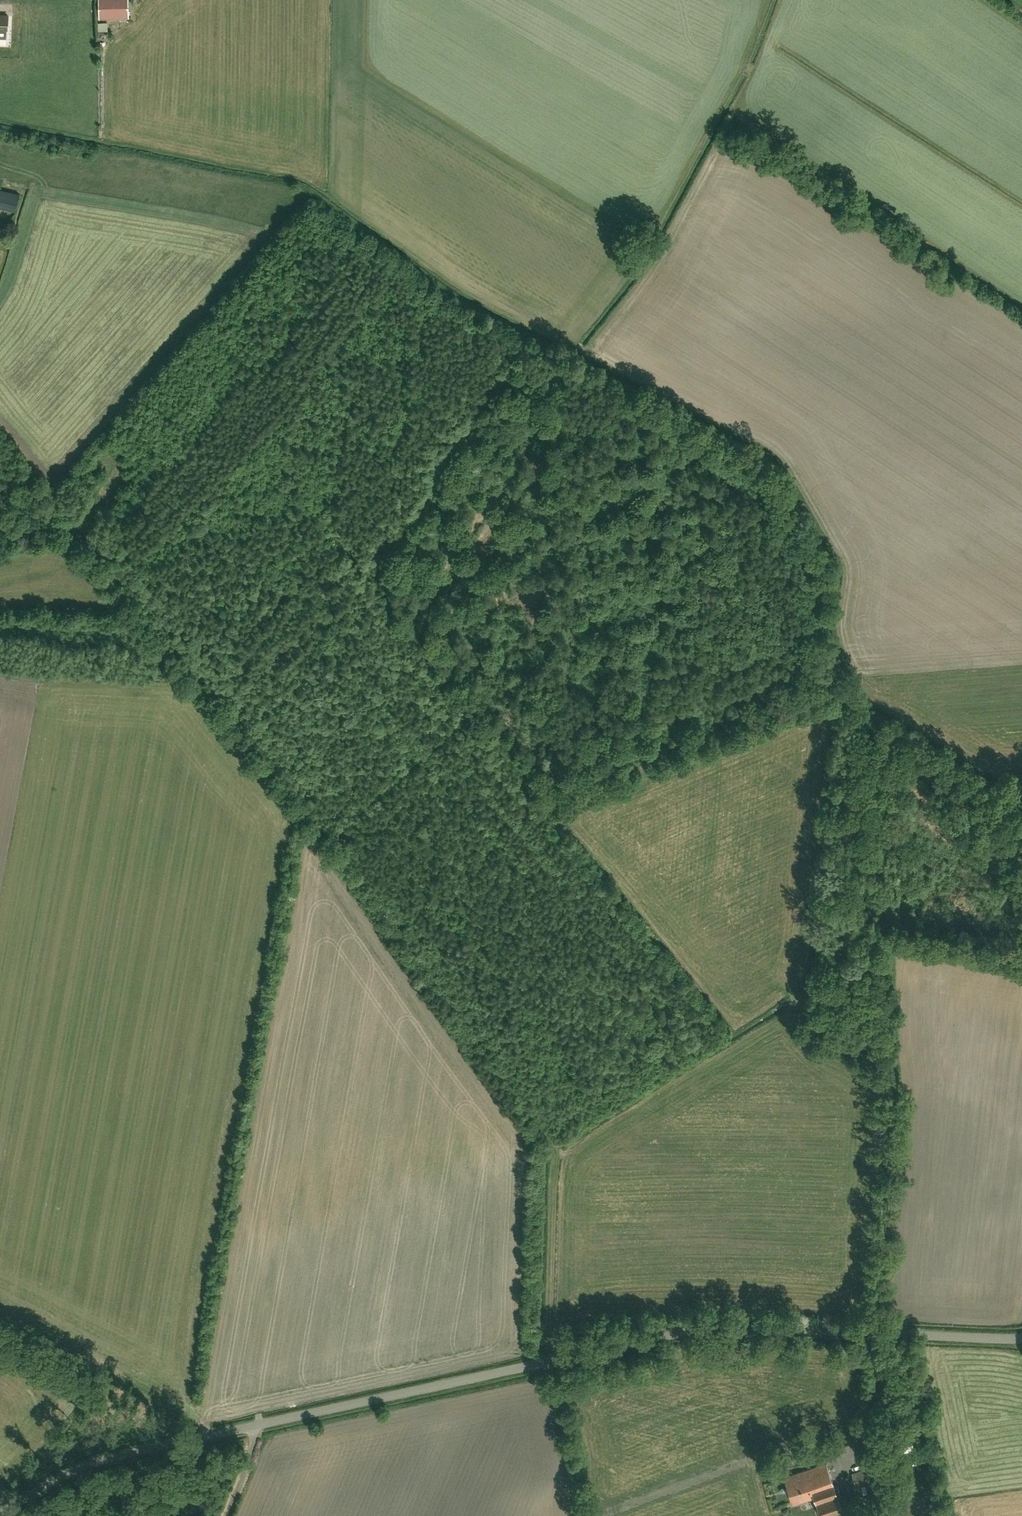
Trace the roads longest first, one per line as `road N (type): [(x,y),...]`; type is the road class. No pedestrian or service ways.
road 1 (unclassified): [(0,1510),(109,1456),(690,1332),(1021,1334)]
road 2 (track): [(797,999),(897,1061),(879,1332)]

